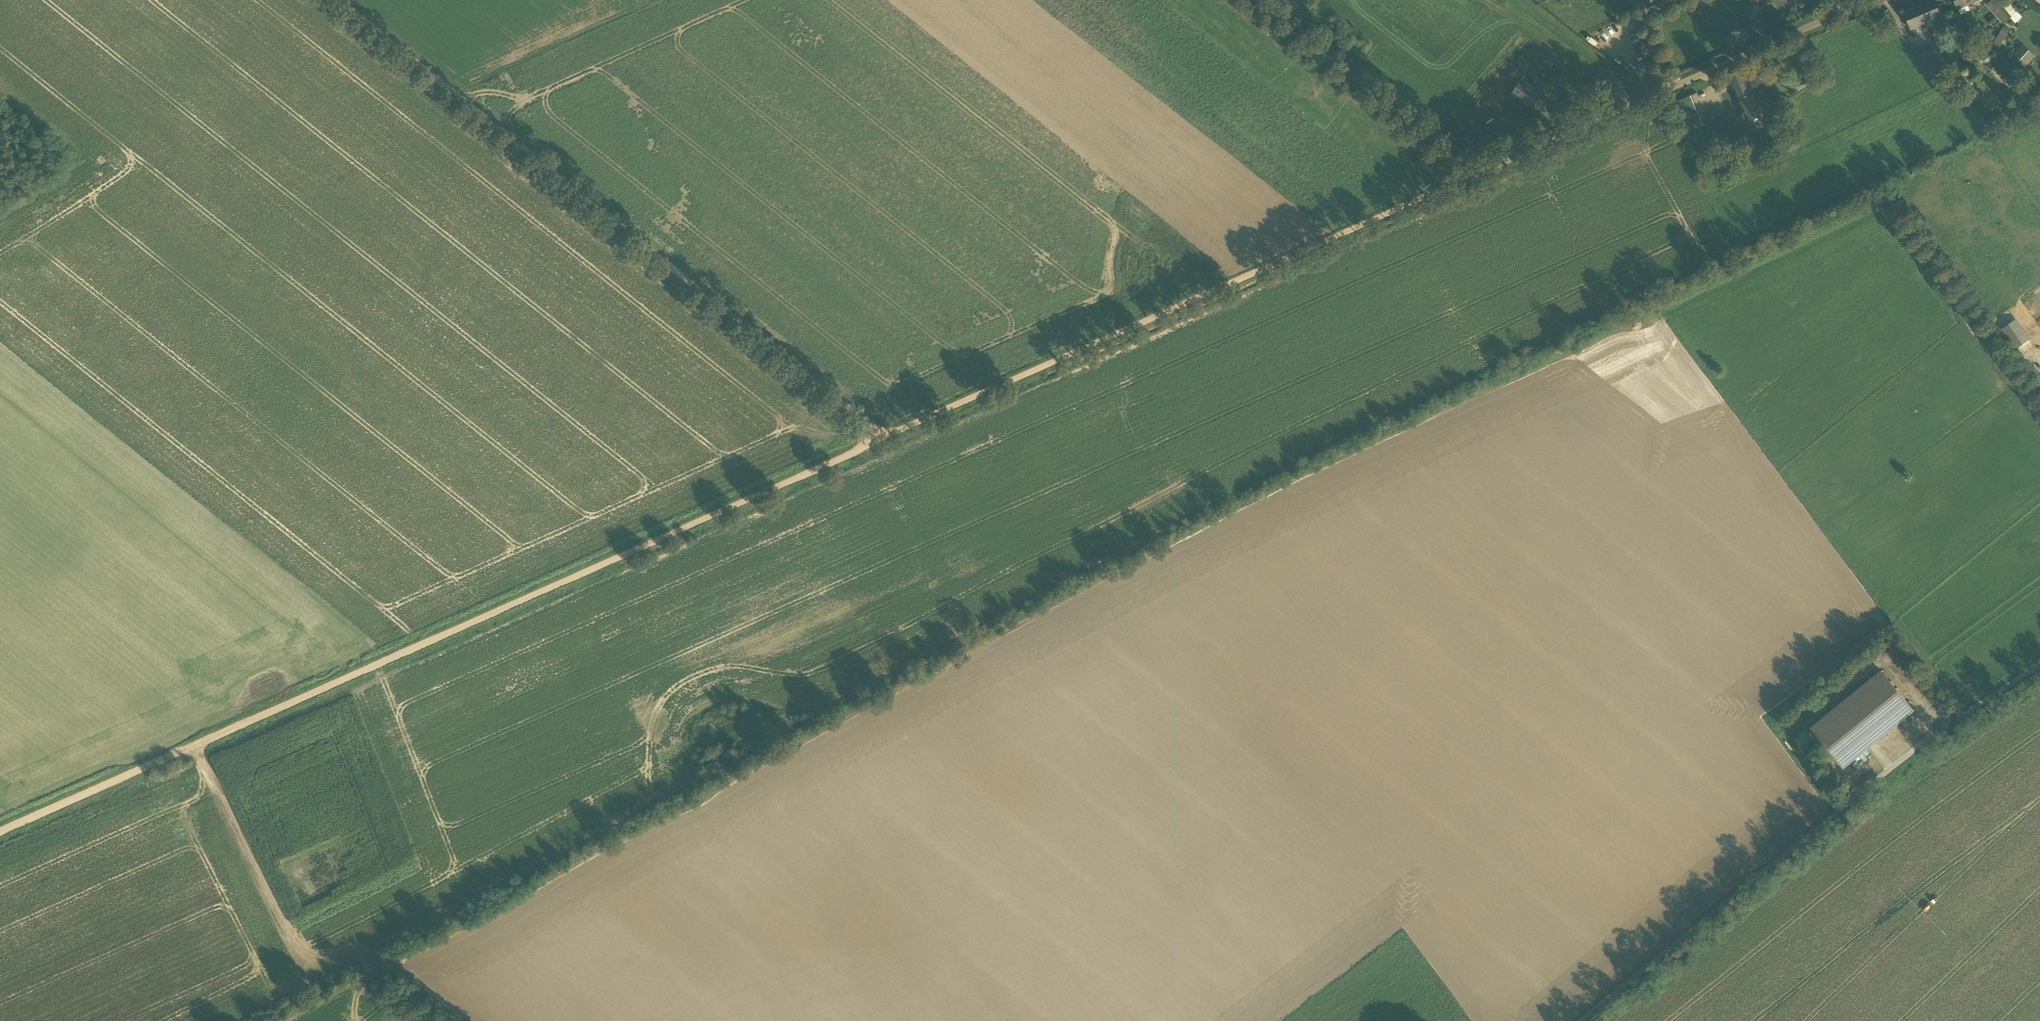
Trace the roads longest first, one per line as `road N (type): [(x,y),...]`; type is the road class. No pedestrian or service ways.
road 1 (track): [(0,832),(1496,167)]
road 2 (track): [(885,437),(338,0)]

